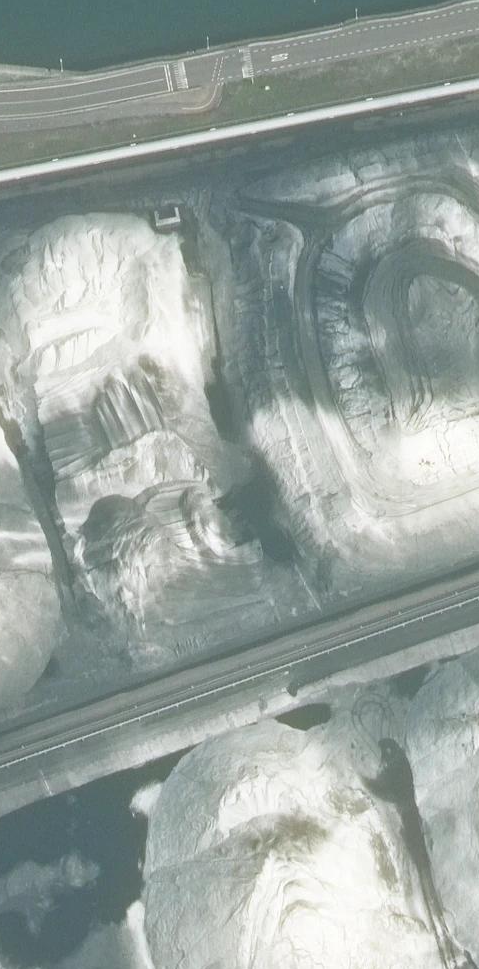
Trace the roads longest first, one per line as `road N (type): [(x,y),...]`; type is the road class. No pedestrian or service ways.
road 1 (unclassified): [(478,17),(218,67)]
road 2 (unclassified): [(0,103),(218,67)]

